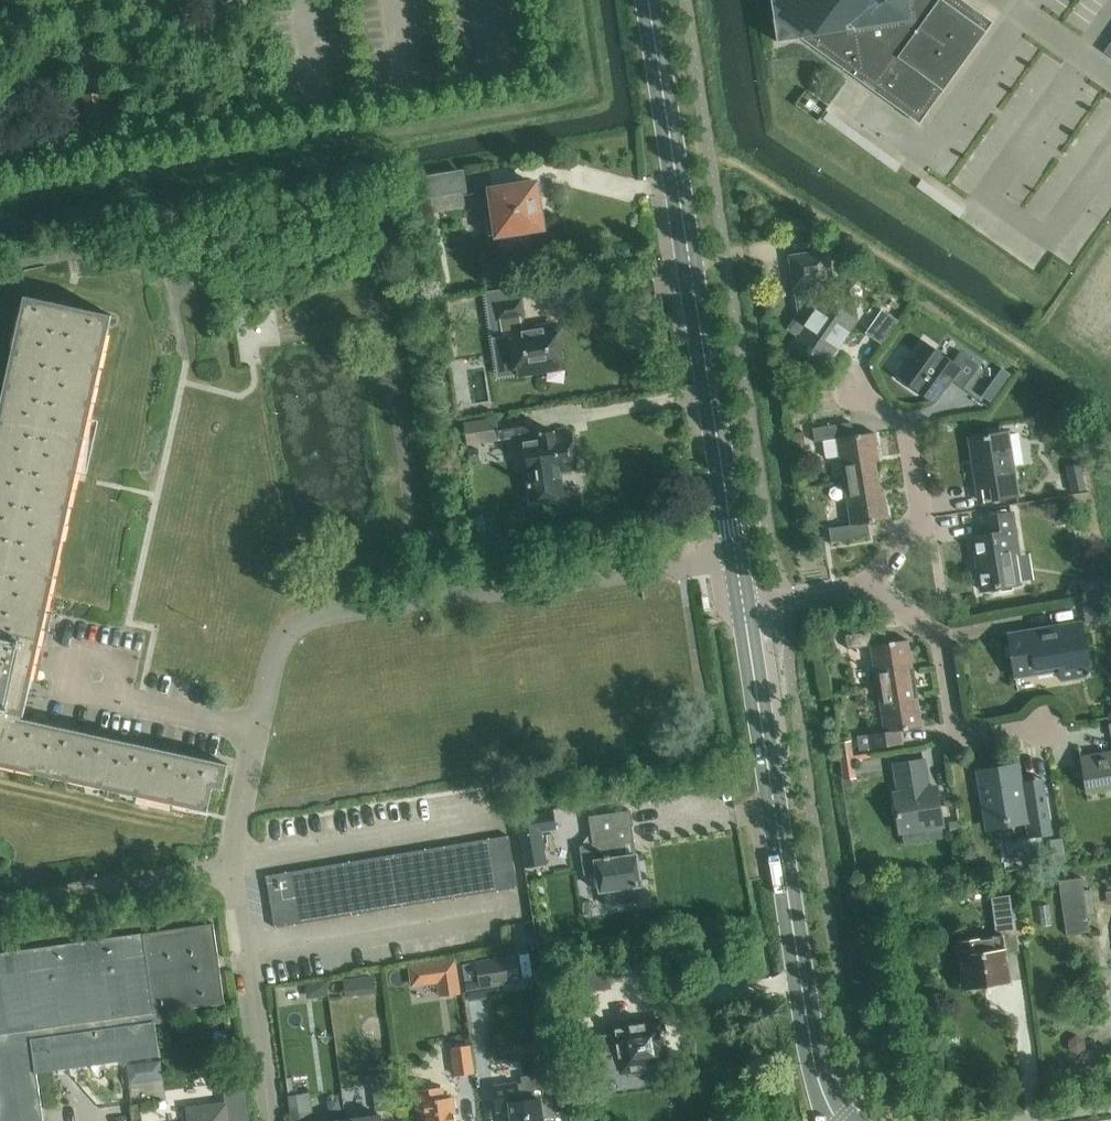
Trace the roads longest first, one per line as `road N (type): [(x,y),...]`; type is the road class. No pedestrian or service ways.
road 1 (secondary): [(838,1120),(812,1047),(649,0)]

